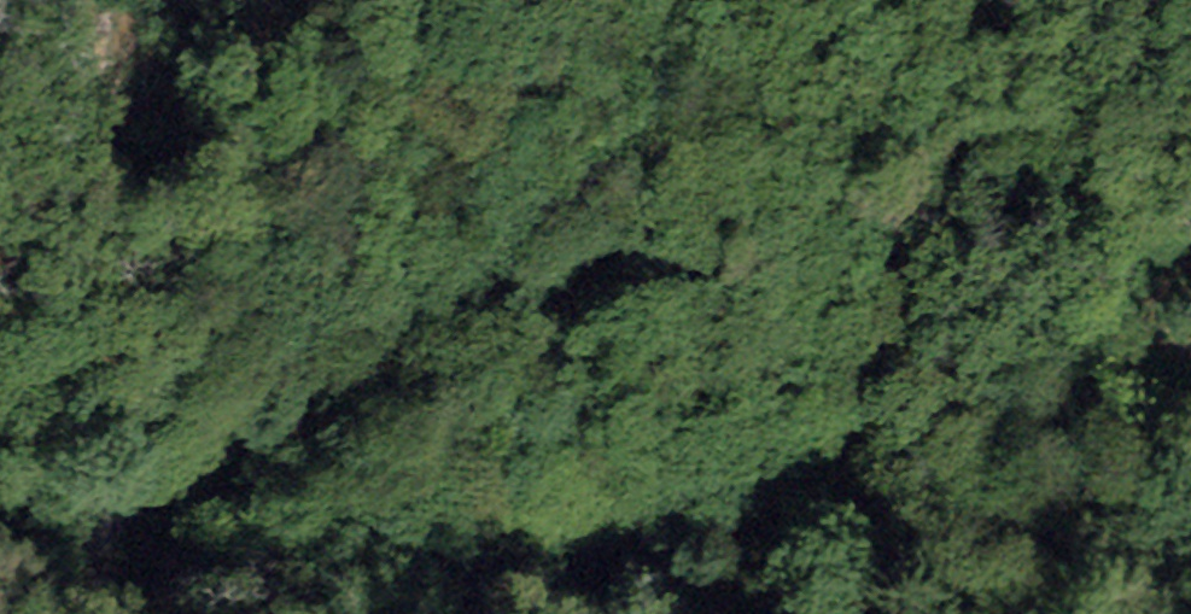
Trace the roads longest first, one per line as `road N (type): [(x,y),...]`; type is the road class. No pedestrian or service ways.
road 1 (unclassified): [(677,0),(581,205),(468,302),(157,481),(95,536),(98,613)]
road 2 (unclassified): [(1190,555),(1096,539),(919,540),(863,500),(844,429),(876,316),(932,196),(950,127),(944,0)]
road 3 (track): [(0,426),(179,357),(236,254),(273,146),(258,0)]

